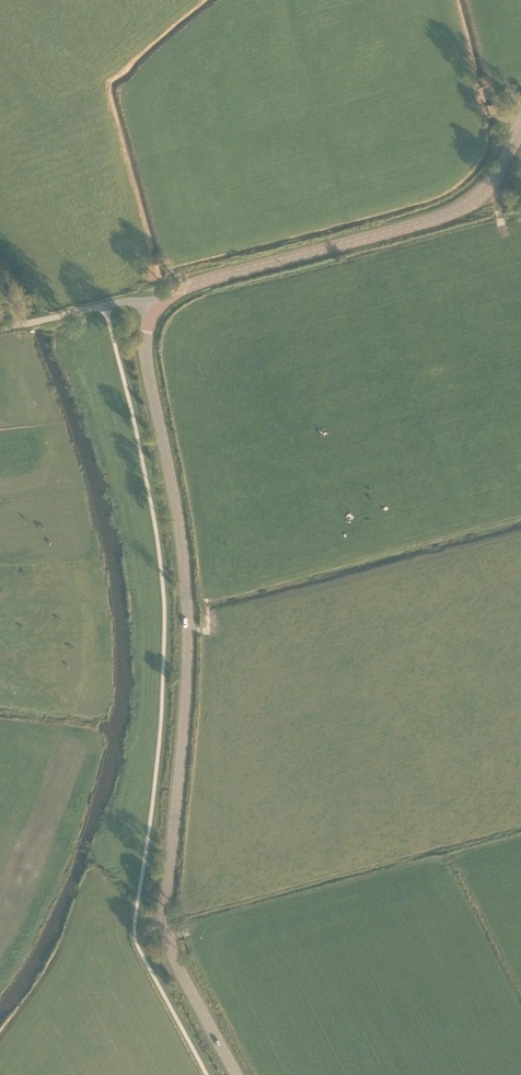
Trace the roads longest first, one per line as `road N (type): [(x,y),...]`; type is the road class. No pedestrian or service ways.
road 1 (tertiary): [(234,1074),(180,969),(166,918),(186,591),(147,329),(156,306),(184,287),(453,212),(481,191),(520,128)]

